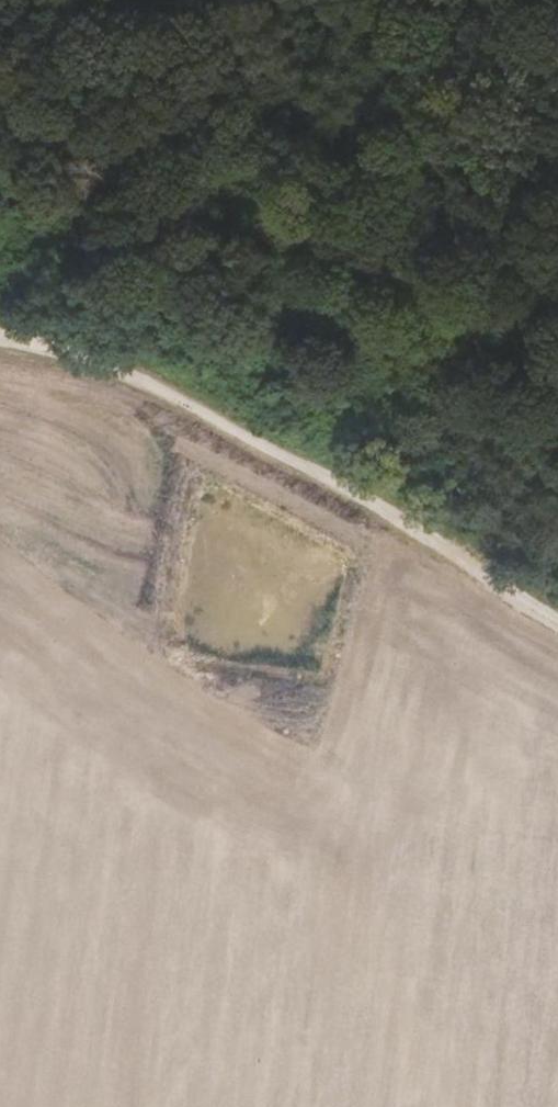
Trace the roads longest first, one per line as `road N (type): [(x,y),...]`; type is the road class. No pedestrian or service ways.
road 1 (track): [(557,618),(337,485),(110,363),(0,337)]

